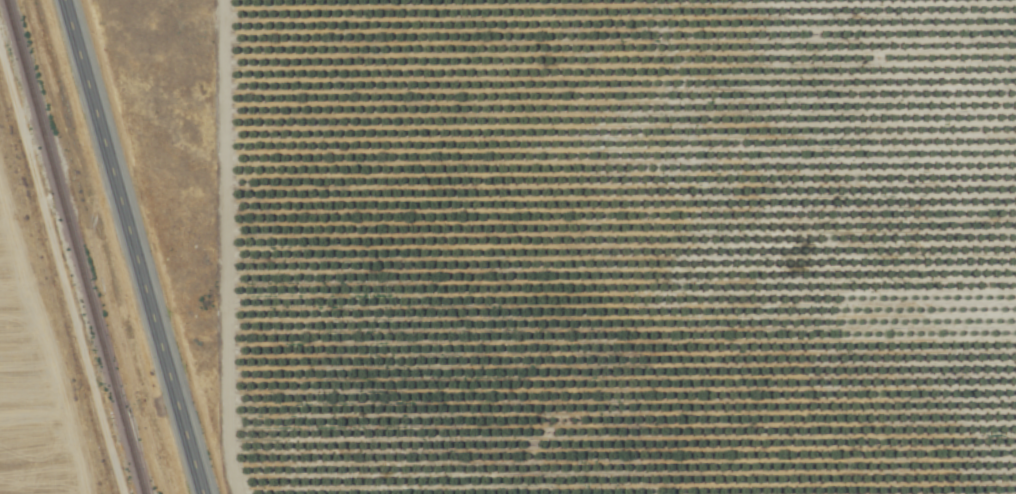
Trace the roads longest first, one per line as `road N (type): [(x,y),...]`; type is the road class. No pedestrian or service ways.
road 1 (primary): [(202,493),(67,0)]

